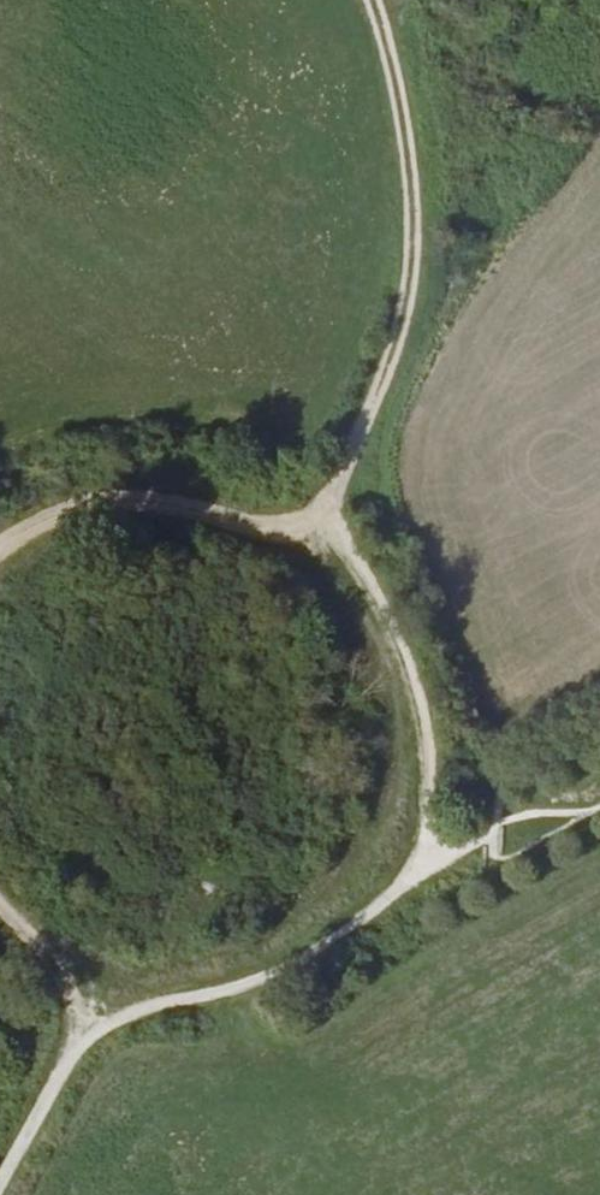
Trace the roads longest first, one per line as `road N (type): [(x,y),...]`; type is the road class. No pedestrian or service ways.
road 1 (track): [(0,560),(24,536),(95,504),(167,500),(307,537),(367,588),(409,649),(430,718),(432,791),(413,873)]
road 2 (track): [(377,0),(399,71),(414,168),(417,269),(399,348),(307,537)]
road 3 (track): [(413,873),(364,922),(281,974),(83,1026)]
road 4 (track): [(599,809),(505,860),(494,852),(497,831)]

